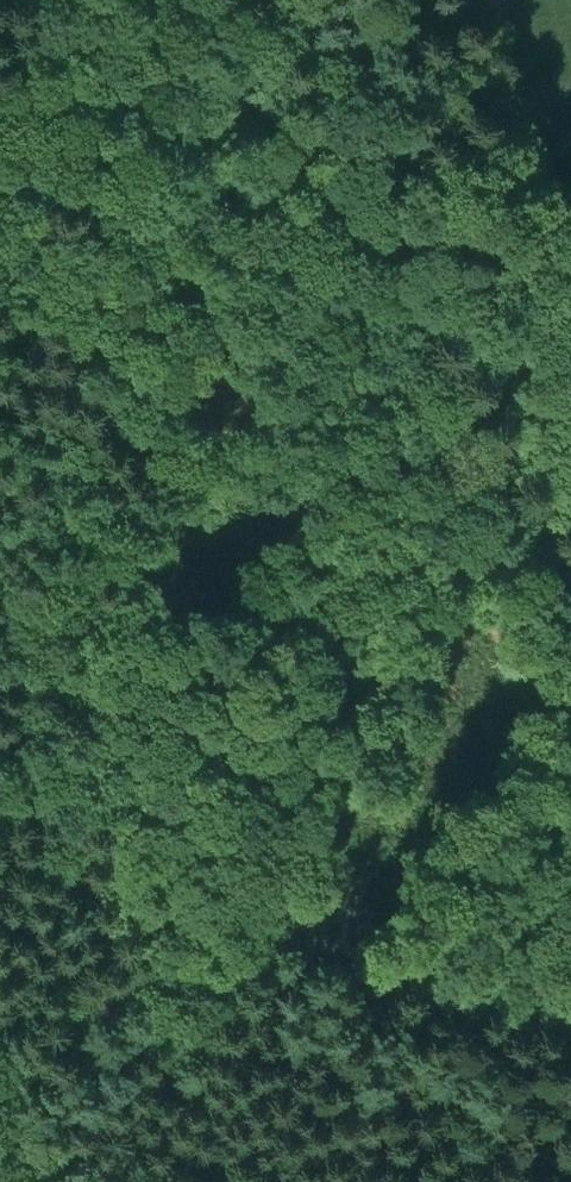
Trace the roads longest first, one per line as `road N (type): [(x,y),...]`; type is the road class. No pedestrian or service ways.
road 1 (track): [(570,580),(456,406),(418,319),(324,0)]
road 2 (track): [(570,1013),(285,946),(0,813)]

